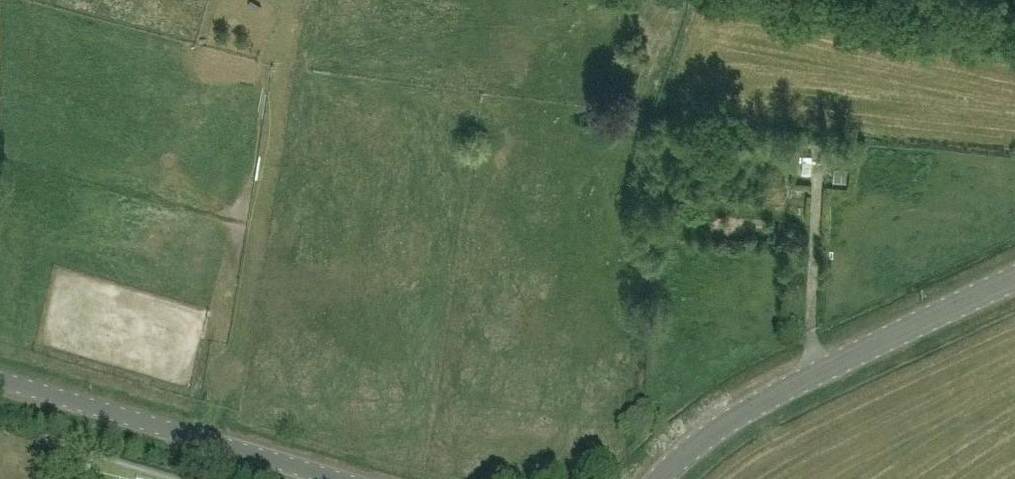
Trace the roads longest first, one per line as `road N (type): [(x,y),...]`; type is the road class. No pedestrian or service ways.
road 1 (tertiary): [(659,478),(733,419),(1014,278)]
road 2 (unclassified): [(338,478),(0,380)]

